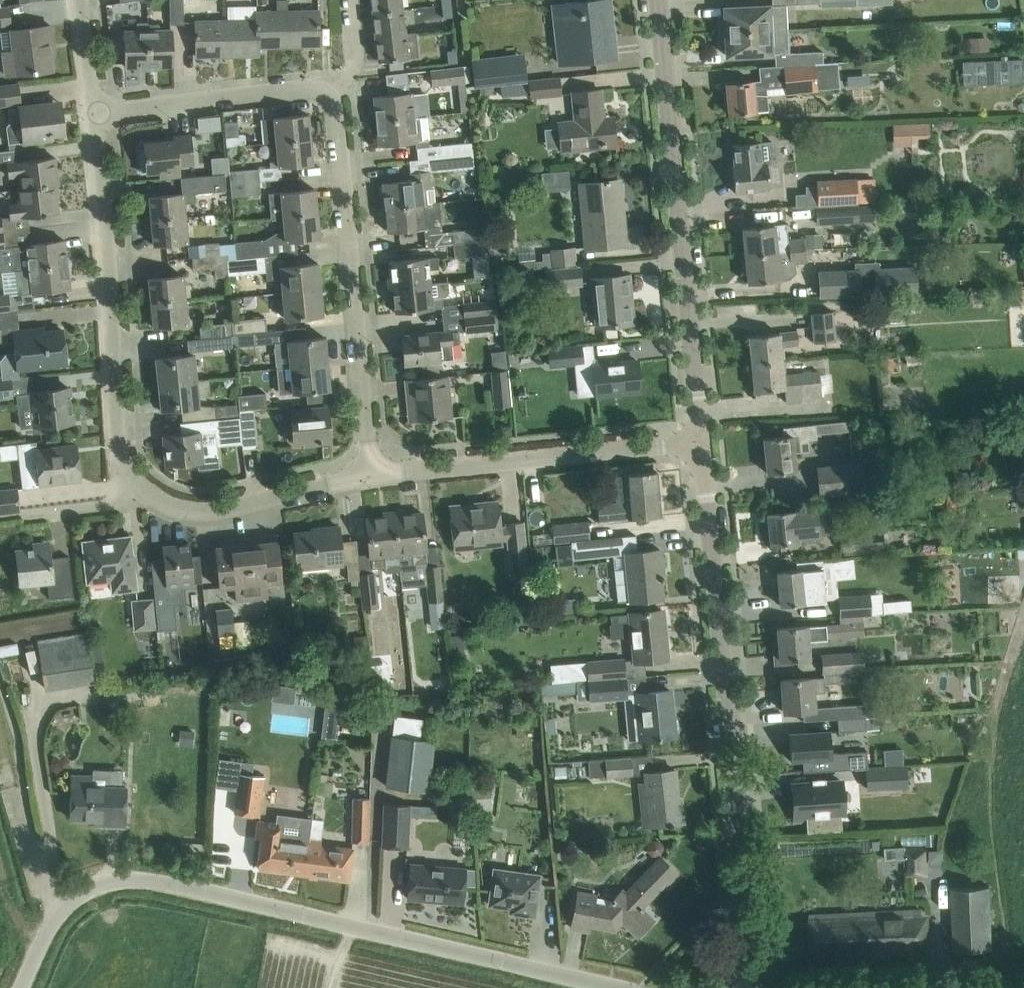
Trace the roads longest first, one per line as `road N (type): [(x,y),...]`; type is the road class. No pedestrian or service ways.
road 1 (unclassified): [(21,987),(54,921),(88,886),(112,879),(151,879),(613,987)]
road 2 (tertiary): [(755,987),(702,441)]
road 3 (tertiary): [(702,441),(658,0)]
road 4 (residential): [(371,474),(332,95)]
road 5 (residential): [(93,112),(118,445),(139,486)]
road 6 (residential): [(371,474),(702,441)]
road 7 (residential): [(139,486),(184,510),(215,511),(371,474)]
road 8 (residential): [(332,95),(313,87),(93,112)]
road 9 (residential): [(25,517),(112,507),(139,486)]

